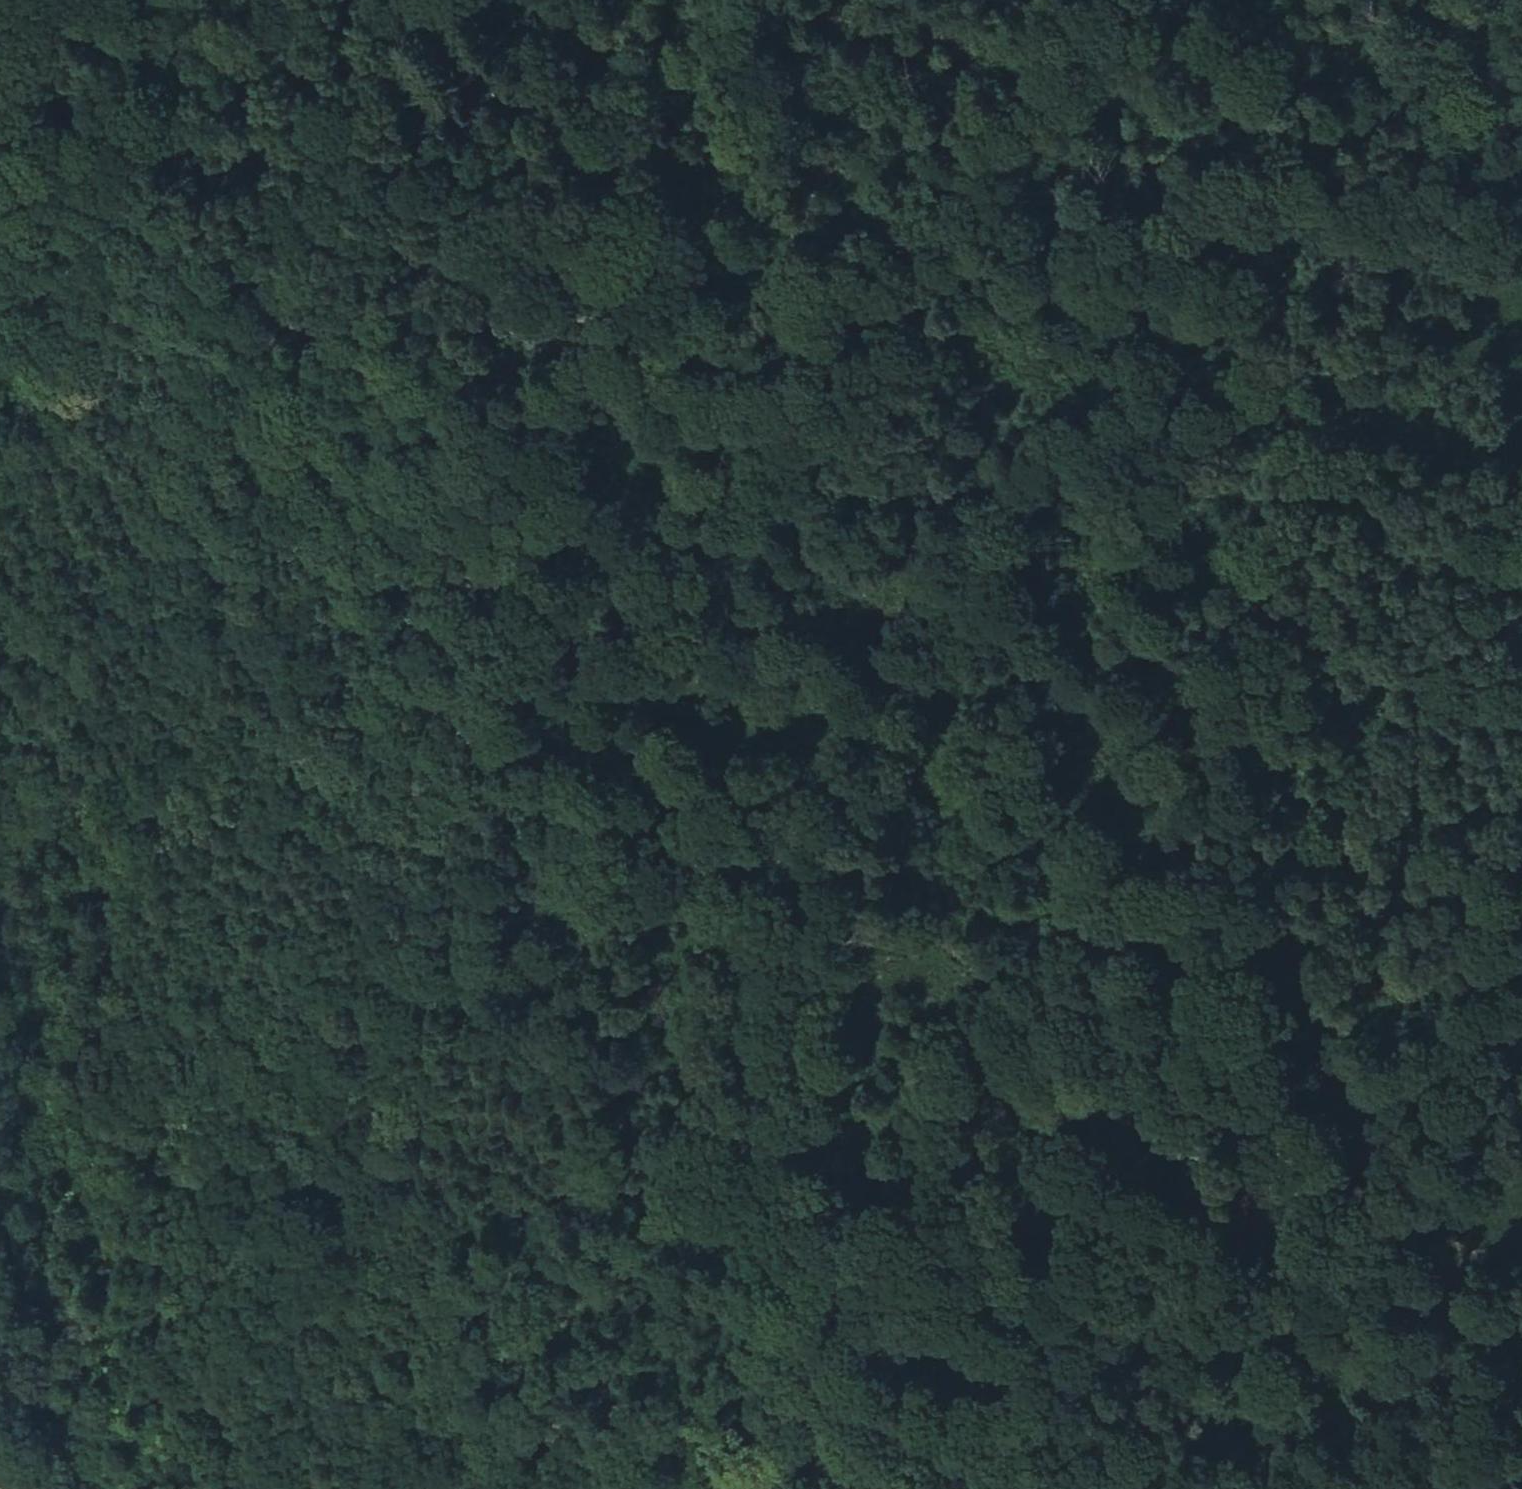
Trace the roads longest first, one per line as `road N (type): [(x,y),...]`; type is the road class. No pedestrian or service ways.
road 1 (track): [(120,1488),(24,1328),(0,1218)]

